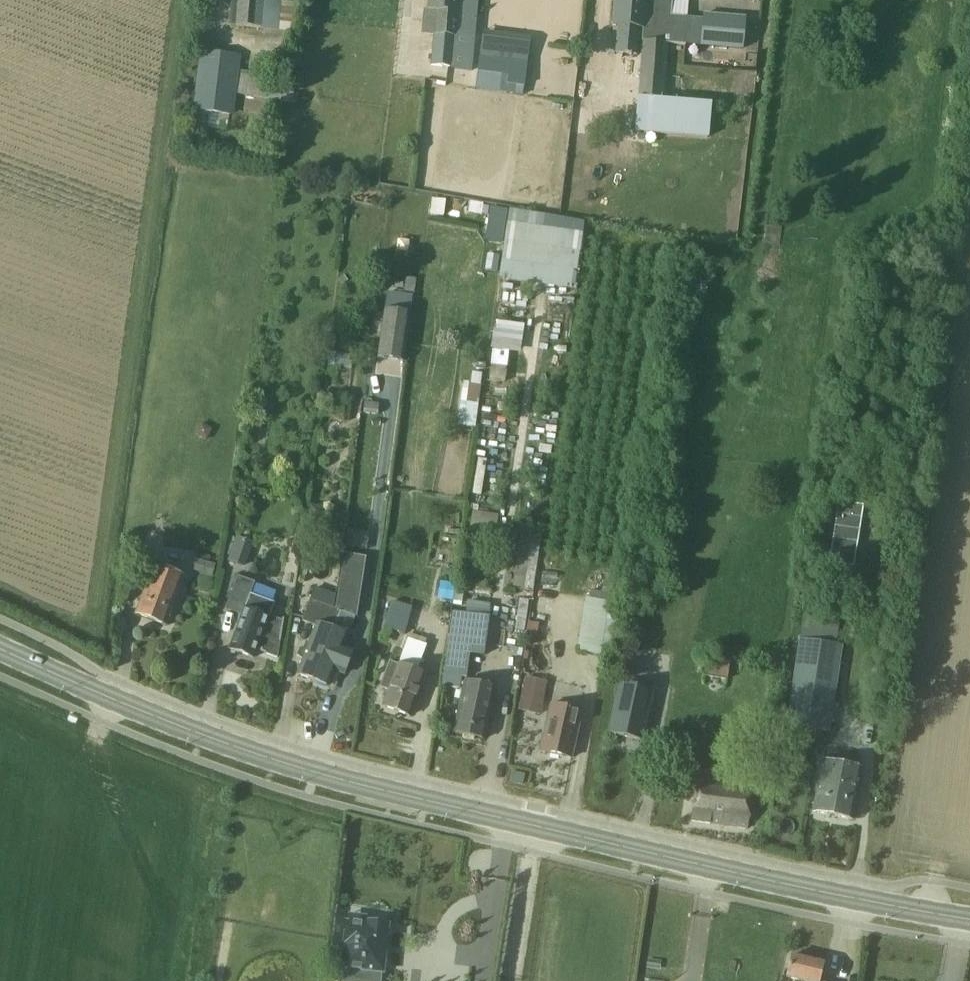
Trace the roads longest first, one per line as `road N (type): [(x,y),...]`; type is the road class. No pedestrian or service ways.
road 1 (secondary): [(969,923),(421,802),(236,748),(0,652)]
road 2 (track): [(511,980),(538,829)]

